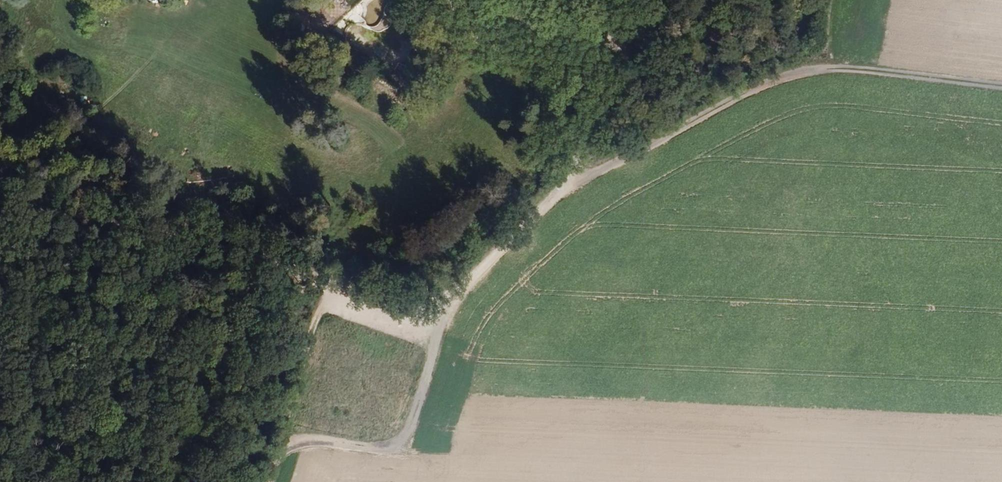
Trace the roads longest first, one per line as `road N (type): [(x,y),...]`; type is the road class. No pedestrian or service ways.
road 1 (track): [(635,51),(574,176),(425,327),(319,283)]
road 2 (track): [(574,176),(803,70),(1001,85)]
road 3 (track): [(319,283),(179,240),(0,220)]
road 4 (track): [(439,316),(396,451),(280,447)]
road 5 (track): [(270,481),(319,283)]

